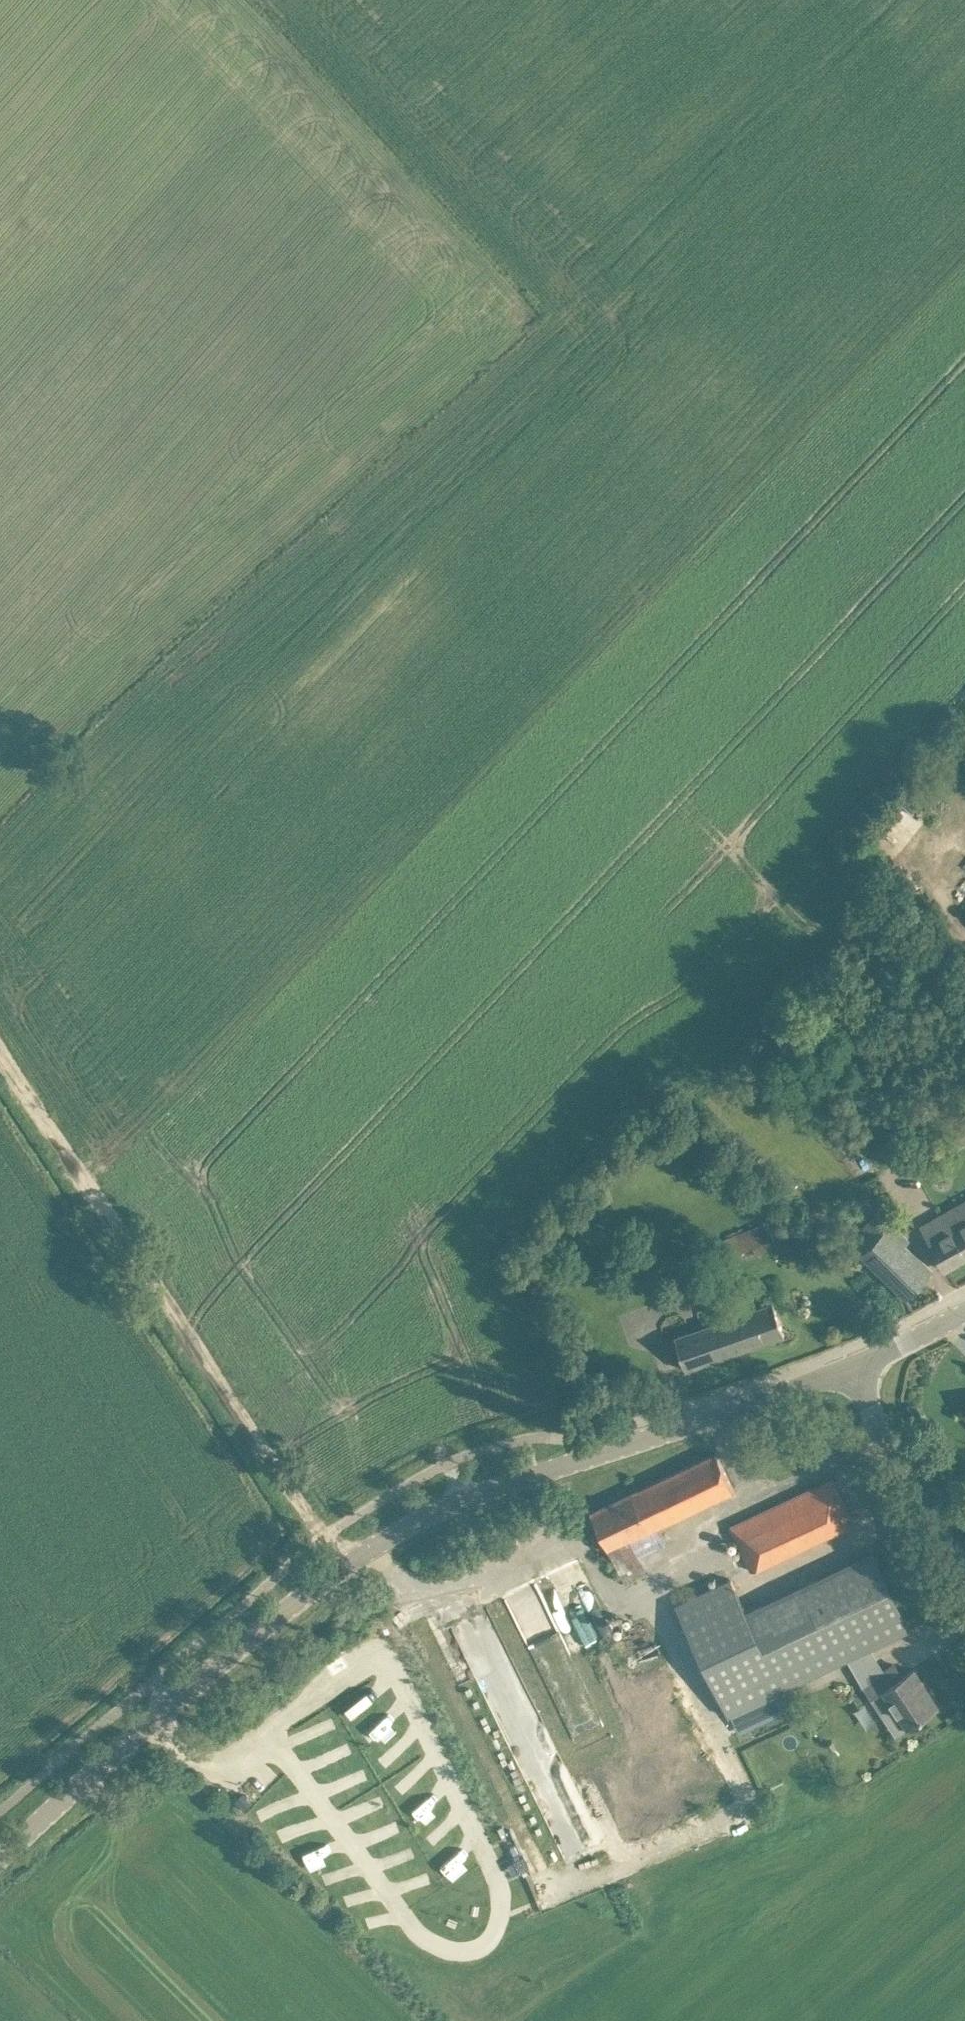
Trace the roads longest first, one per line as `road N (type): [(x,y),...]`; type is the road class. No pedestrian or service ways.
road 1 (tertiary): [(848,1368),(482,1492),(410,1525),(271,1622),(0,1858)]
road 2 (track): [(324,1534),(0,1052)]
road 3 (unclassified): [(964,1563),(848,1368)]
road 4 (tertiary): [(964,1311),(848,1368)]

